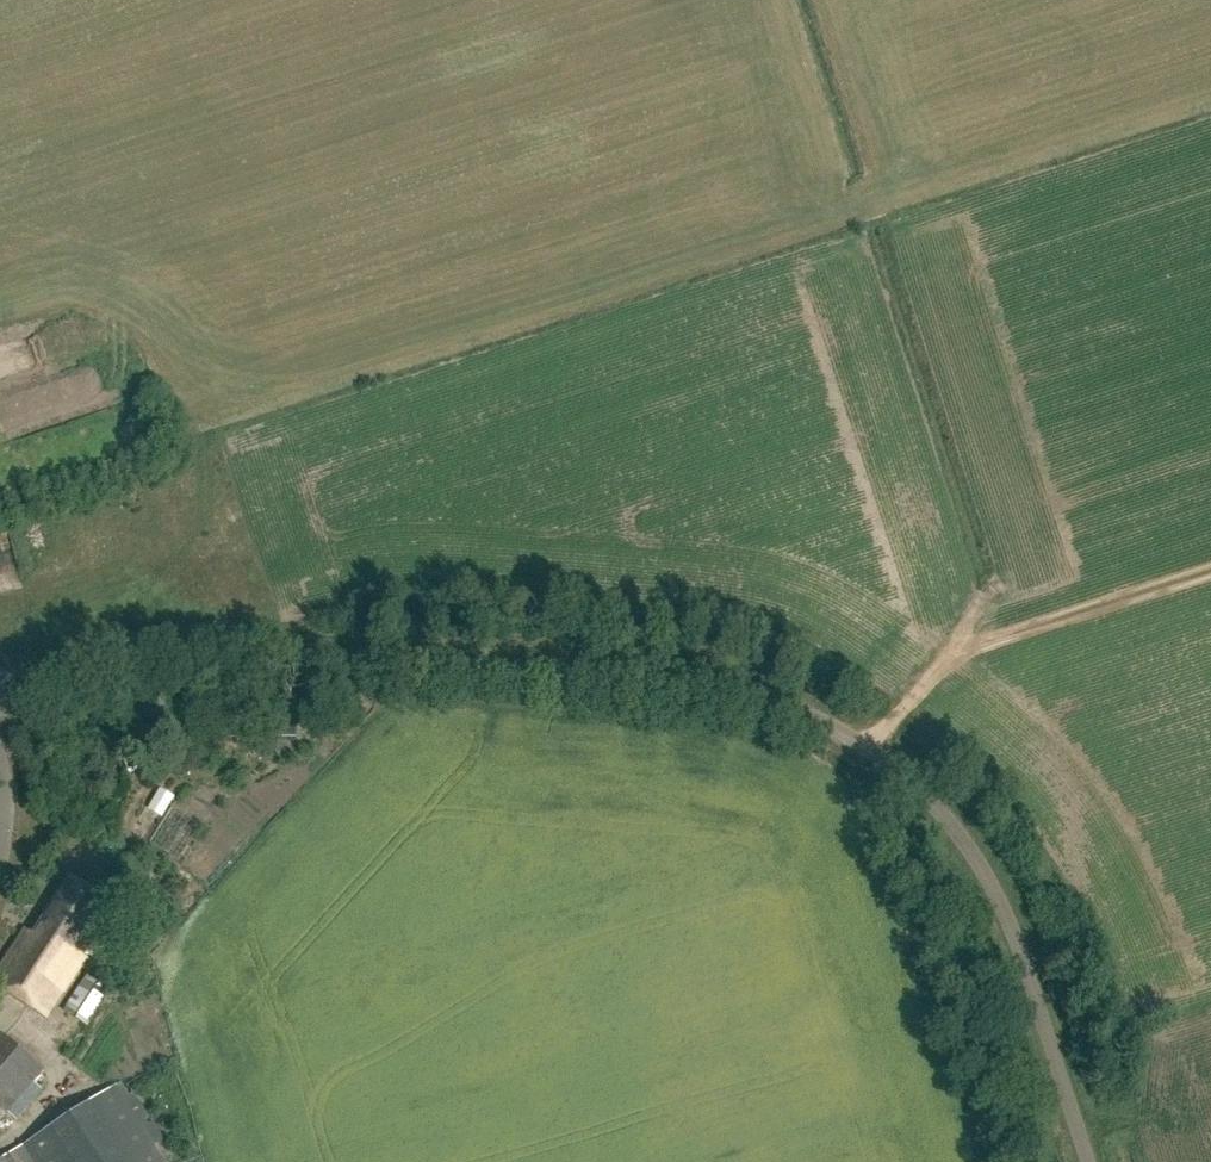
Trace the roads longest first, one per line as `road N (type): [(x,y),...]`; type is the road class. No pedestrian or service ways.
road 1 (unclassified): [(1086,1161),(1015,942),(979,863),(899,774),(821,716),(679,680),(190,649),(94,661),(0,689)]

